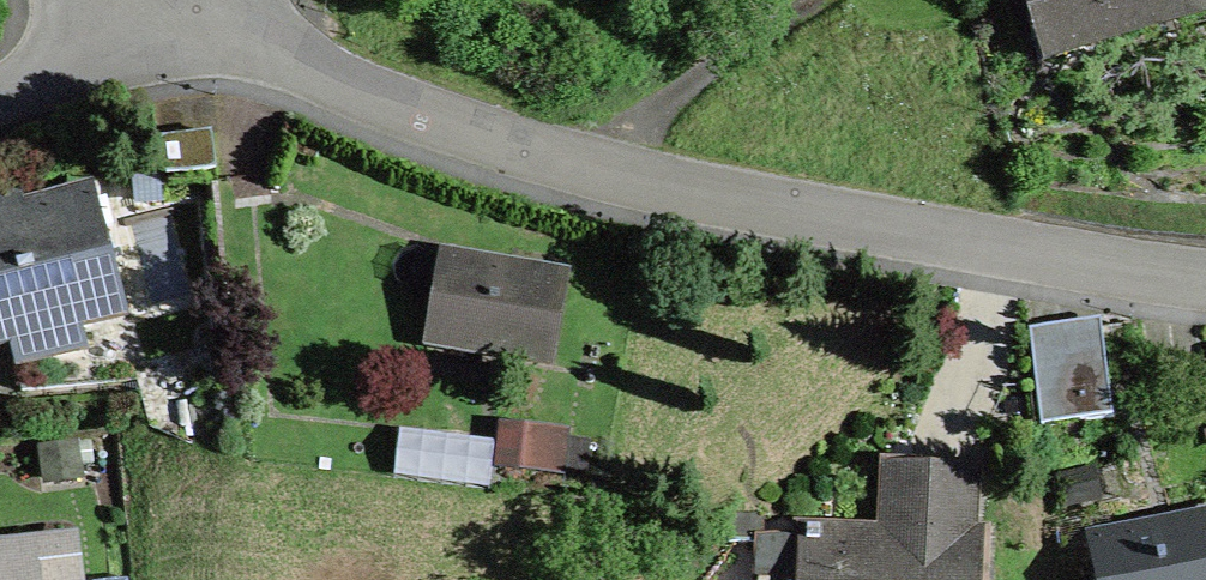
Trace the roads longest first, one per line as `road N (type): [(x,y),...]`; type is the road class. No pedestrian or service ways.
road 1 (residential): [(170,0),(326,79),(585,165),(871,225),(1205,279)]
road 2 (residential): [(0,90),(109,45),(158,0)]

